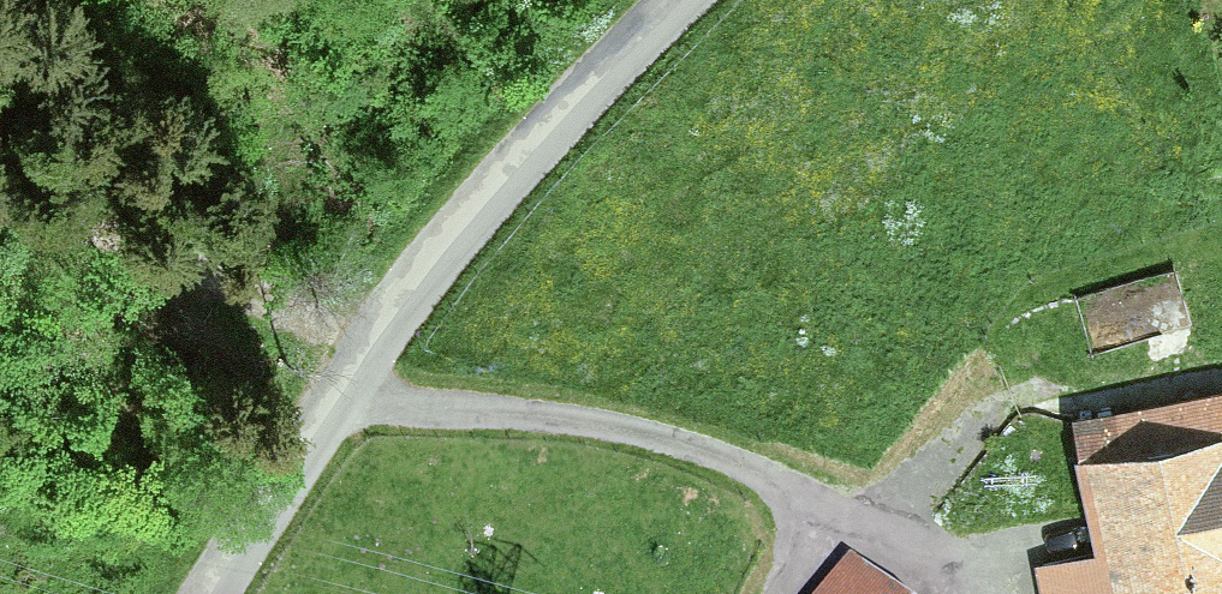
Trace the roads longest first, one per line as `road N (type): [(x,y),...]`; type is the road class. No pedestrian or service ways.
road 1 (tertiary): [(212,593),(340,389),(700,0)]
road 2 (track): [(340,389),(616,417),(835,509)]
road 3 (track): [(392,334),(68,218),(0,226)]

